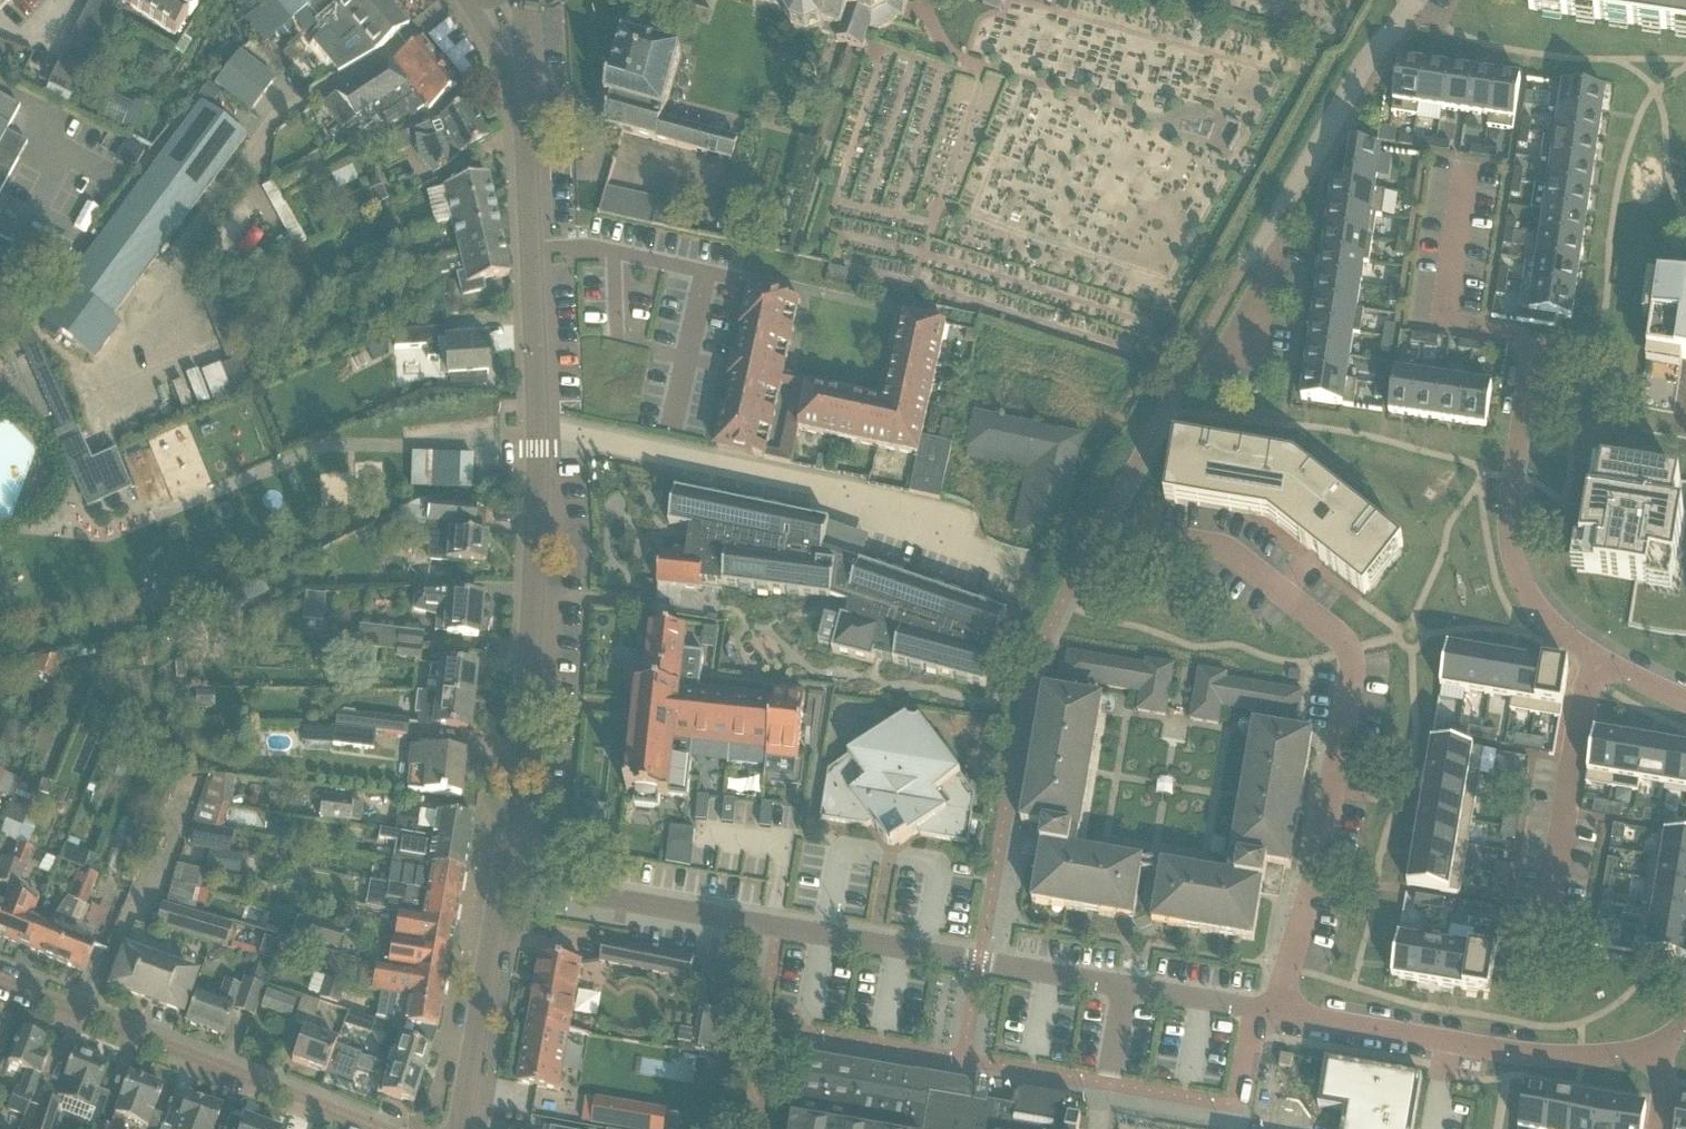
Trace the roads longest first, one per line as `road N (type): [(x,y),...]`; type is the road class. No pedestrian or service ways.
road 1 (residential): [(507,882),(528,722),(540,446),(520,78)]
road 2 (residential): [(507,882),(1270,1007)]
road 3 (residential): [(1270,1007),(1325,838),(1351,651),(1222,549),(1139,533)]
road 4 (residential): [(1270,1007),(1570,1054),(1655,1045),(1685,1020)]
road 5 (residential): [(0,981),(378,1128)]
road 6 (residential): [(1685,701),(1596,661),(1534,603),(1509,545),(1516,478)]
road 7 (residential): [(1265,240),(1362,65),(1412,0)]
road 8 (residential): [(455,1128),(507,882)]

